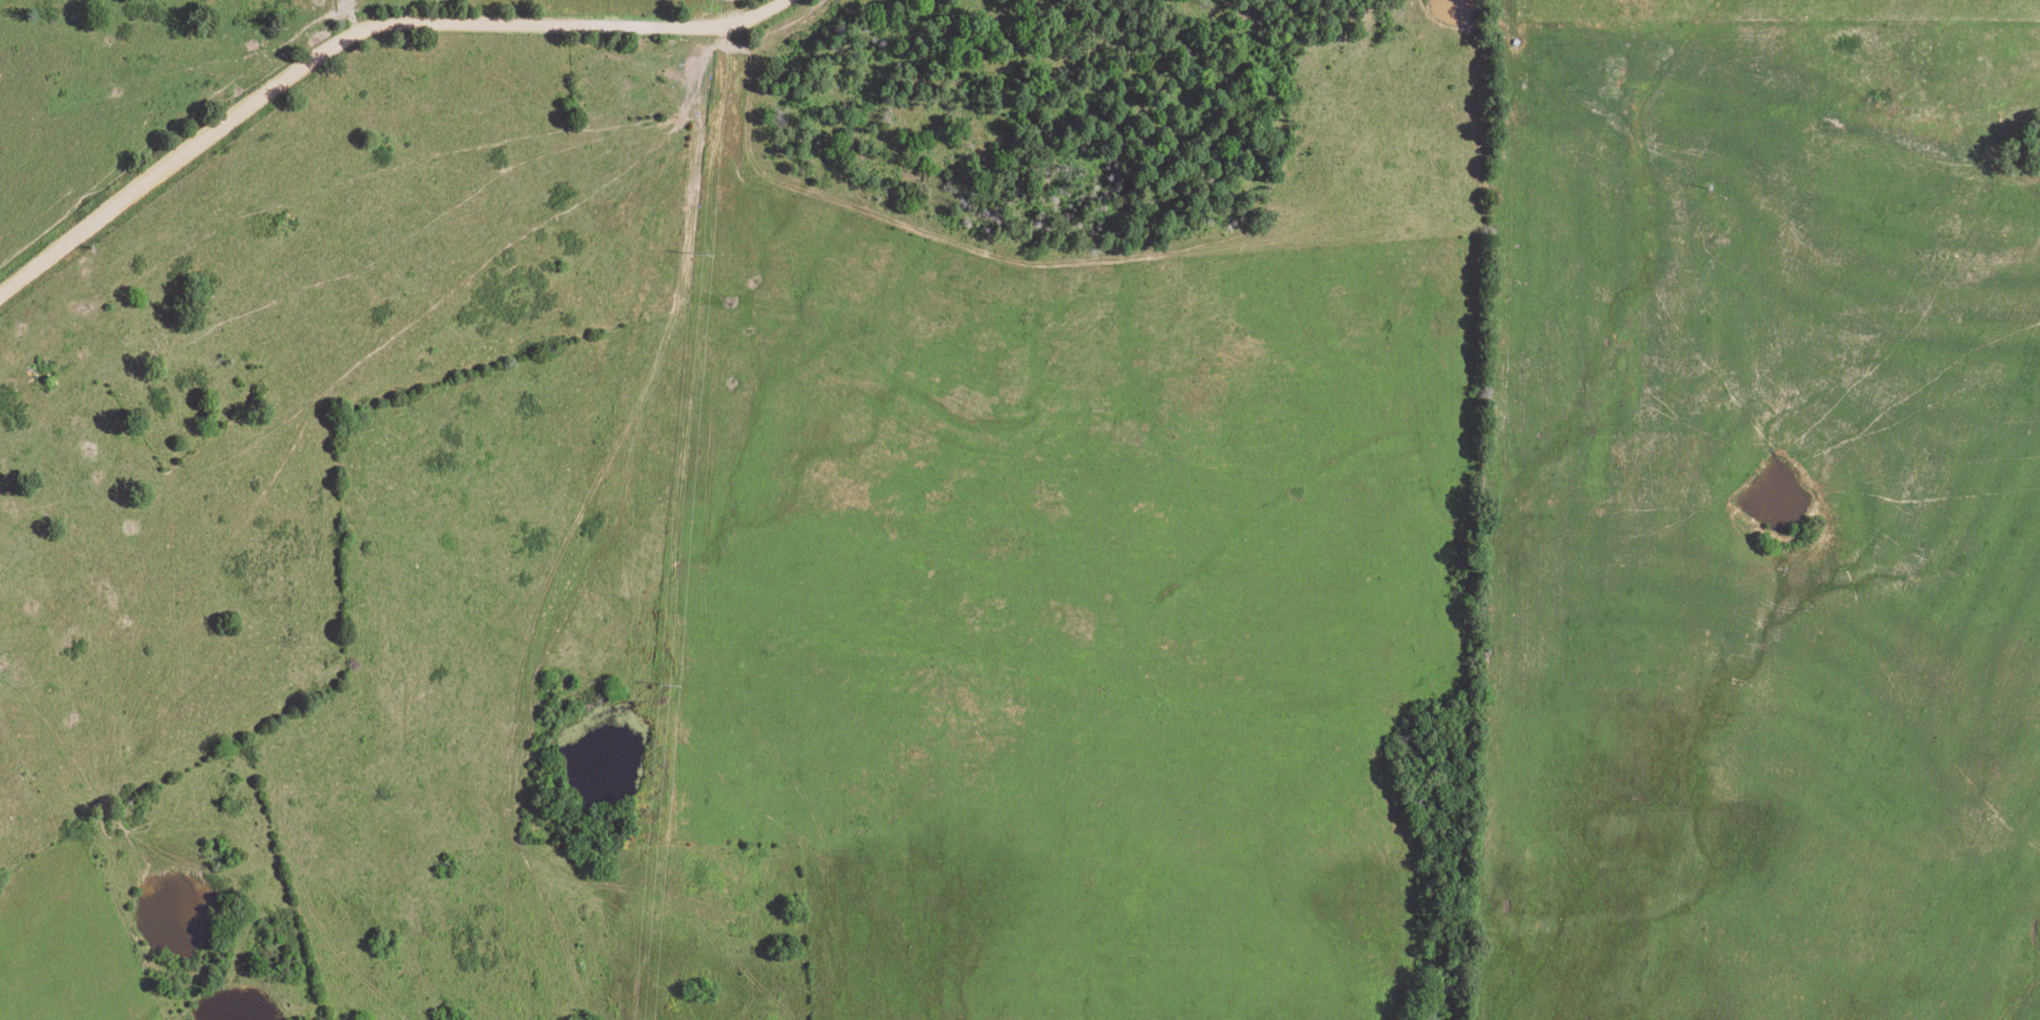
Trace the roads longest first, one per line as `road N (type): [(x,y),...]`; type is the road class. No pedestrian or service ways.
road 1 (residential): [(330,49),(371,26),(728,26),(775,0)]
road 2 (residential): [(0,282),(330,49)]

